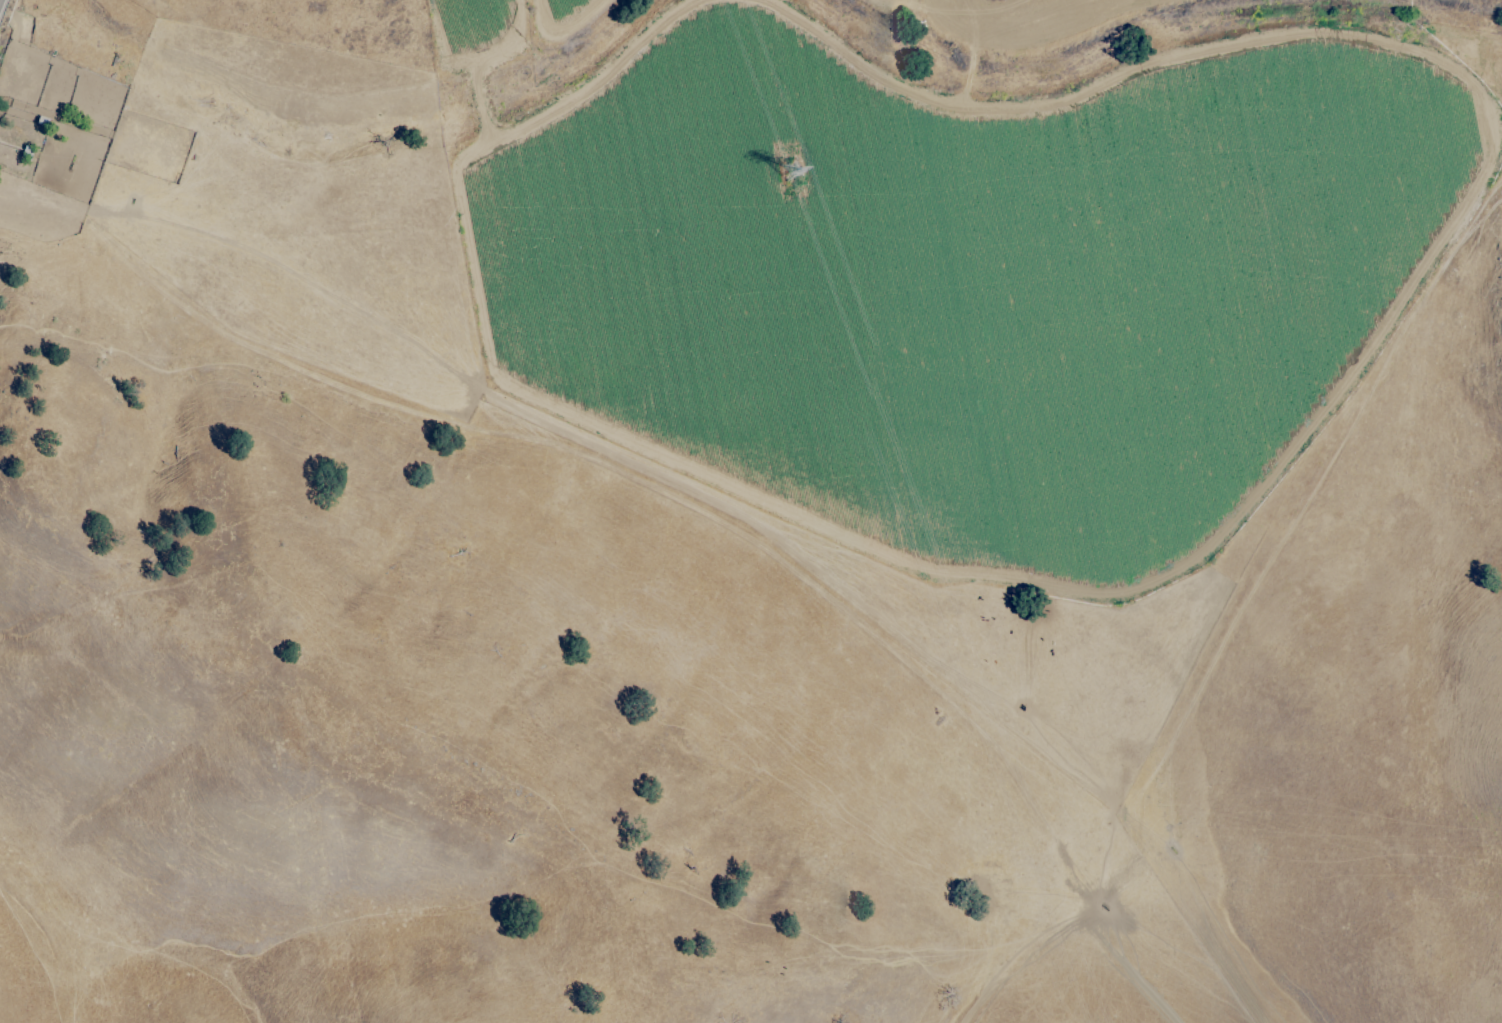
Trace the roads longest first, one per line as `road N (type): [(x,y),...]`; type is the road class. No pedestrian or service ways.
road 1 (track): [(1170,1022),(1074,907)]

